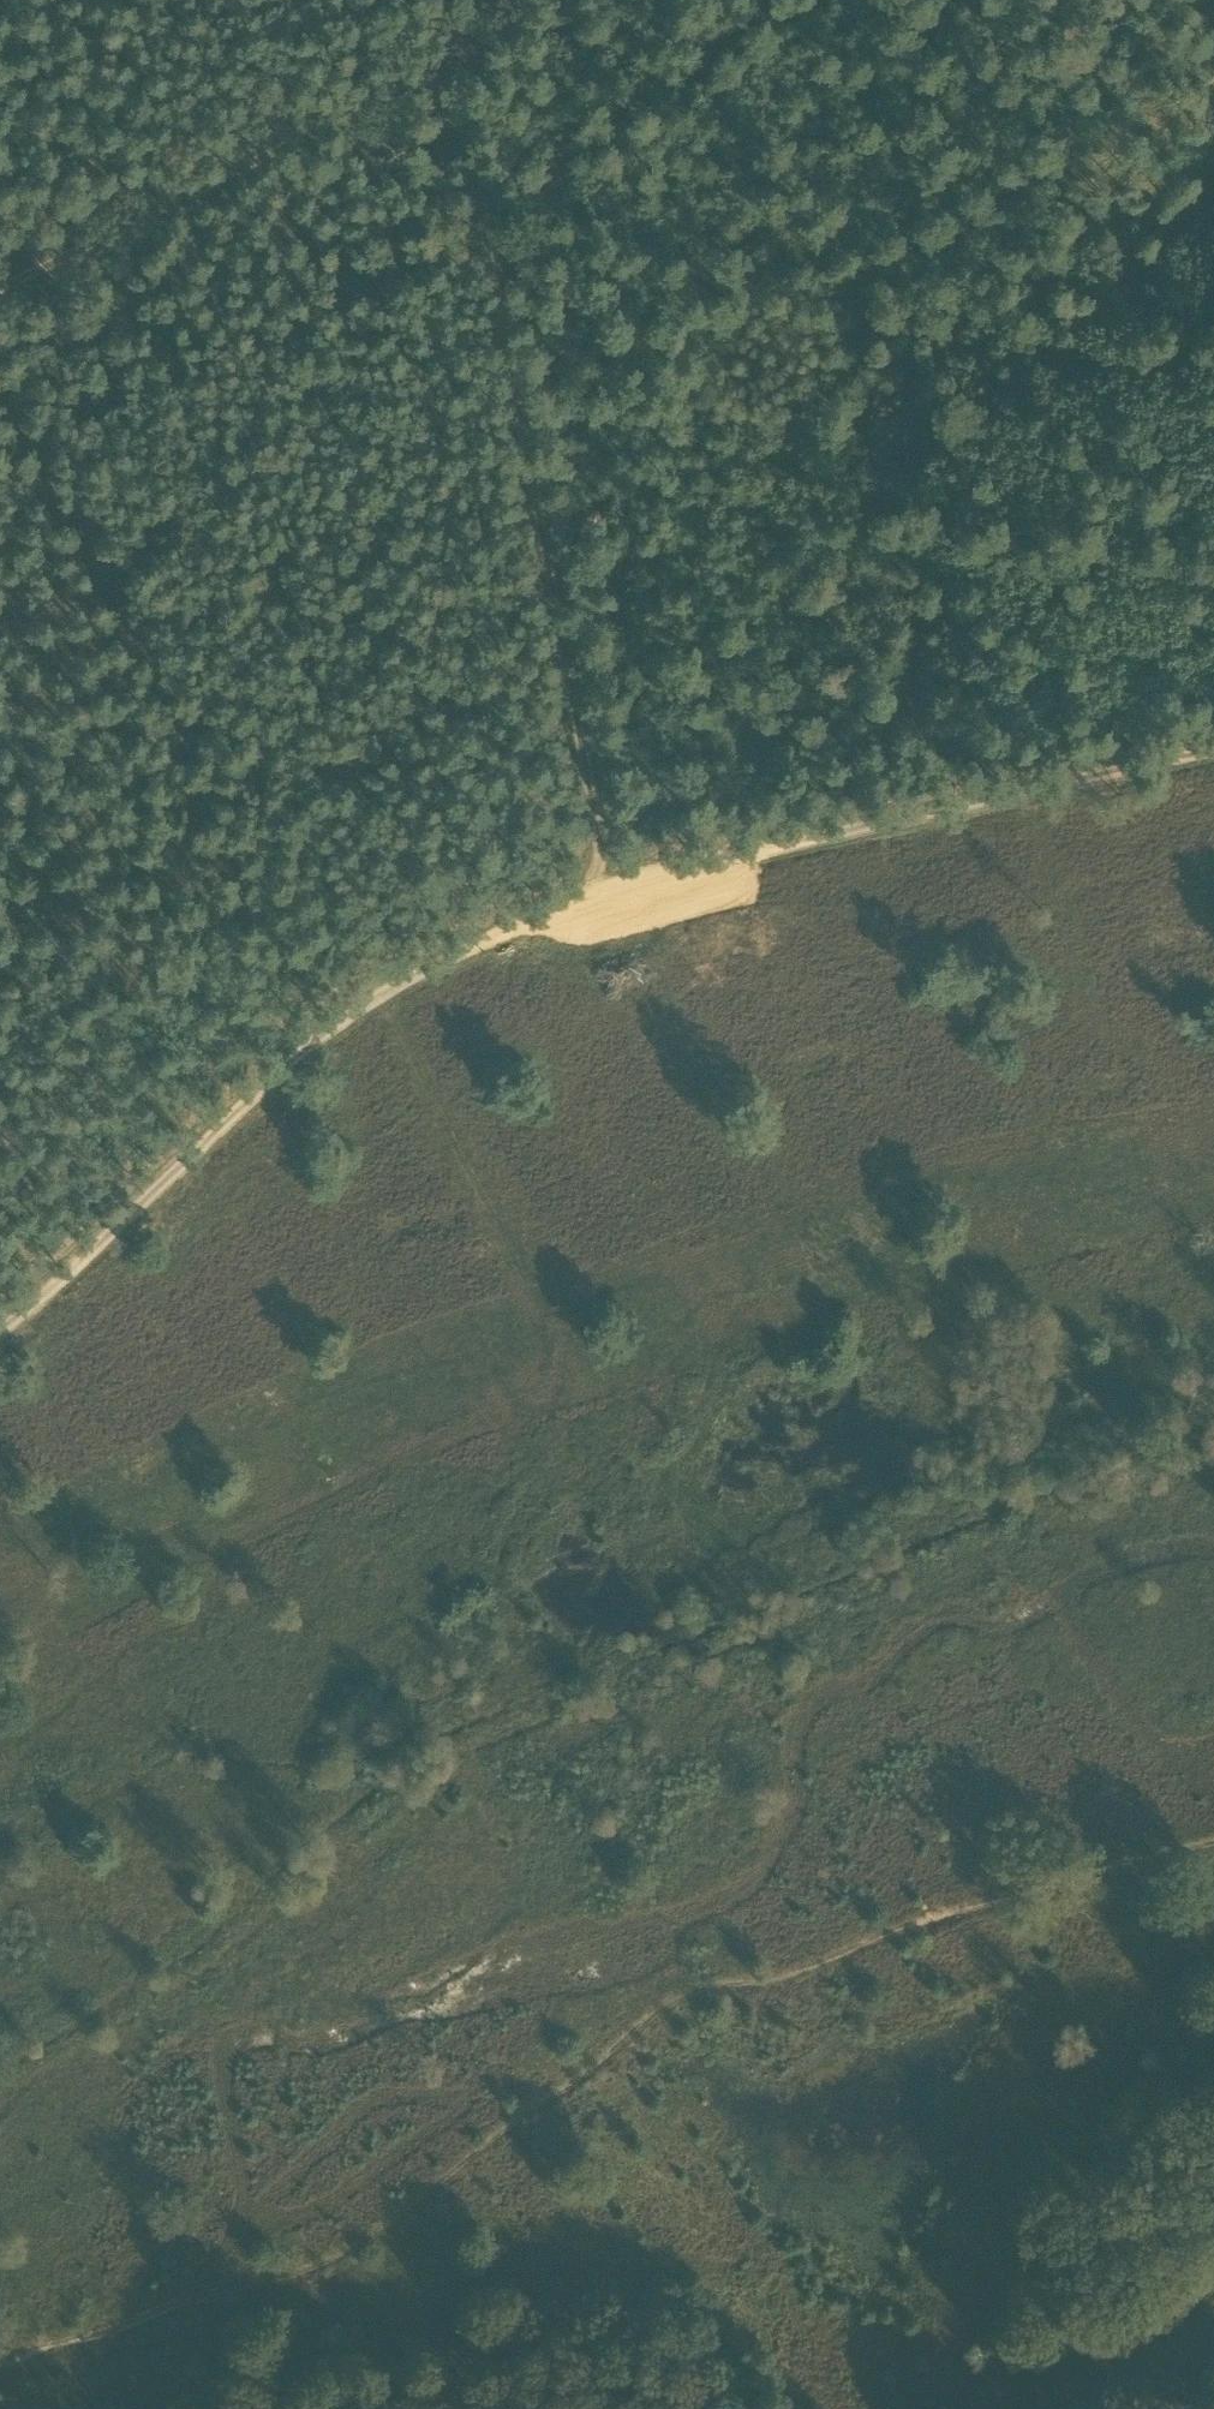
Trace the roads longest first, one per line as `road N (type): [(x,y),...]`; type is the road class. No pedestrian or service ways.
road 1 (track): [(0,1332),(371,997),(613,881),(1213,745)]
road 2 (track): [(443,0),(613,881)]
road 3 (track): [(0,281),(563,0)]
road 4 (track): [(371,997),(548,1309)]

